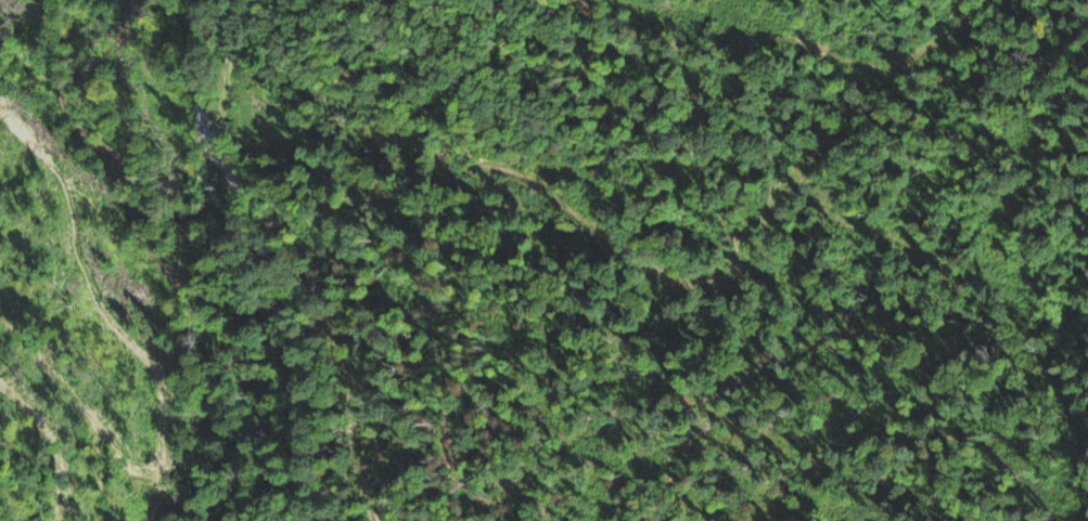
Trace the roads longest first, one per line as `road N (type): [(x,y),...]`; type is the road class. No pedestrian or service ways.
road 1 (tertiary): [(306,520),(296,377),(240,237),(213,130),(203,0)]

